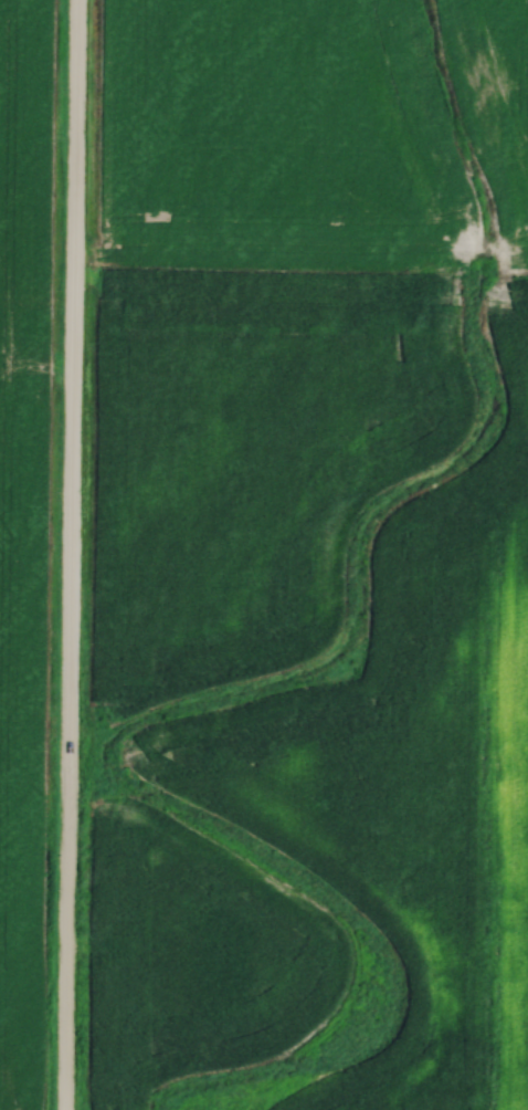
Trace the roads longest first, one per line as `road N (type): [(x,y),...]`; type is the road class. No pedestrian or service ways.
road 1 (residential): [(58,1109),(73,0)]

